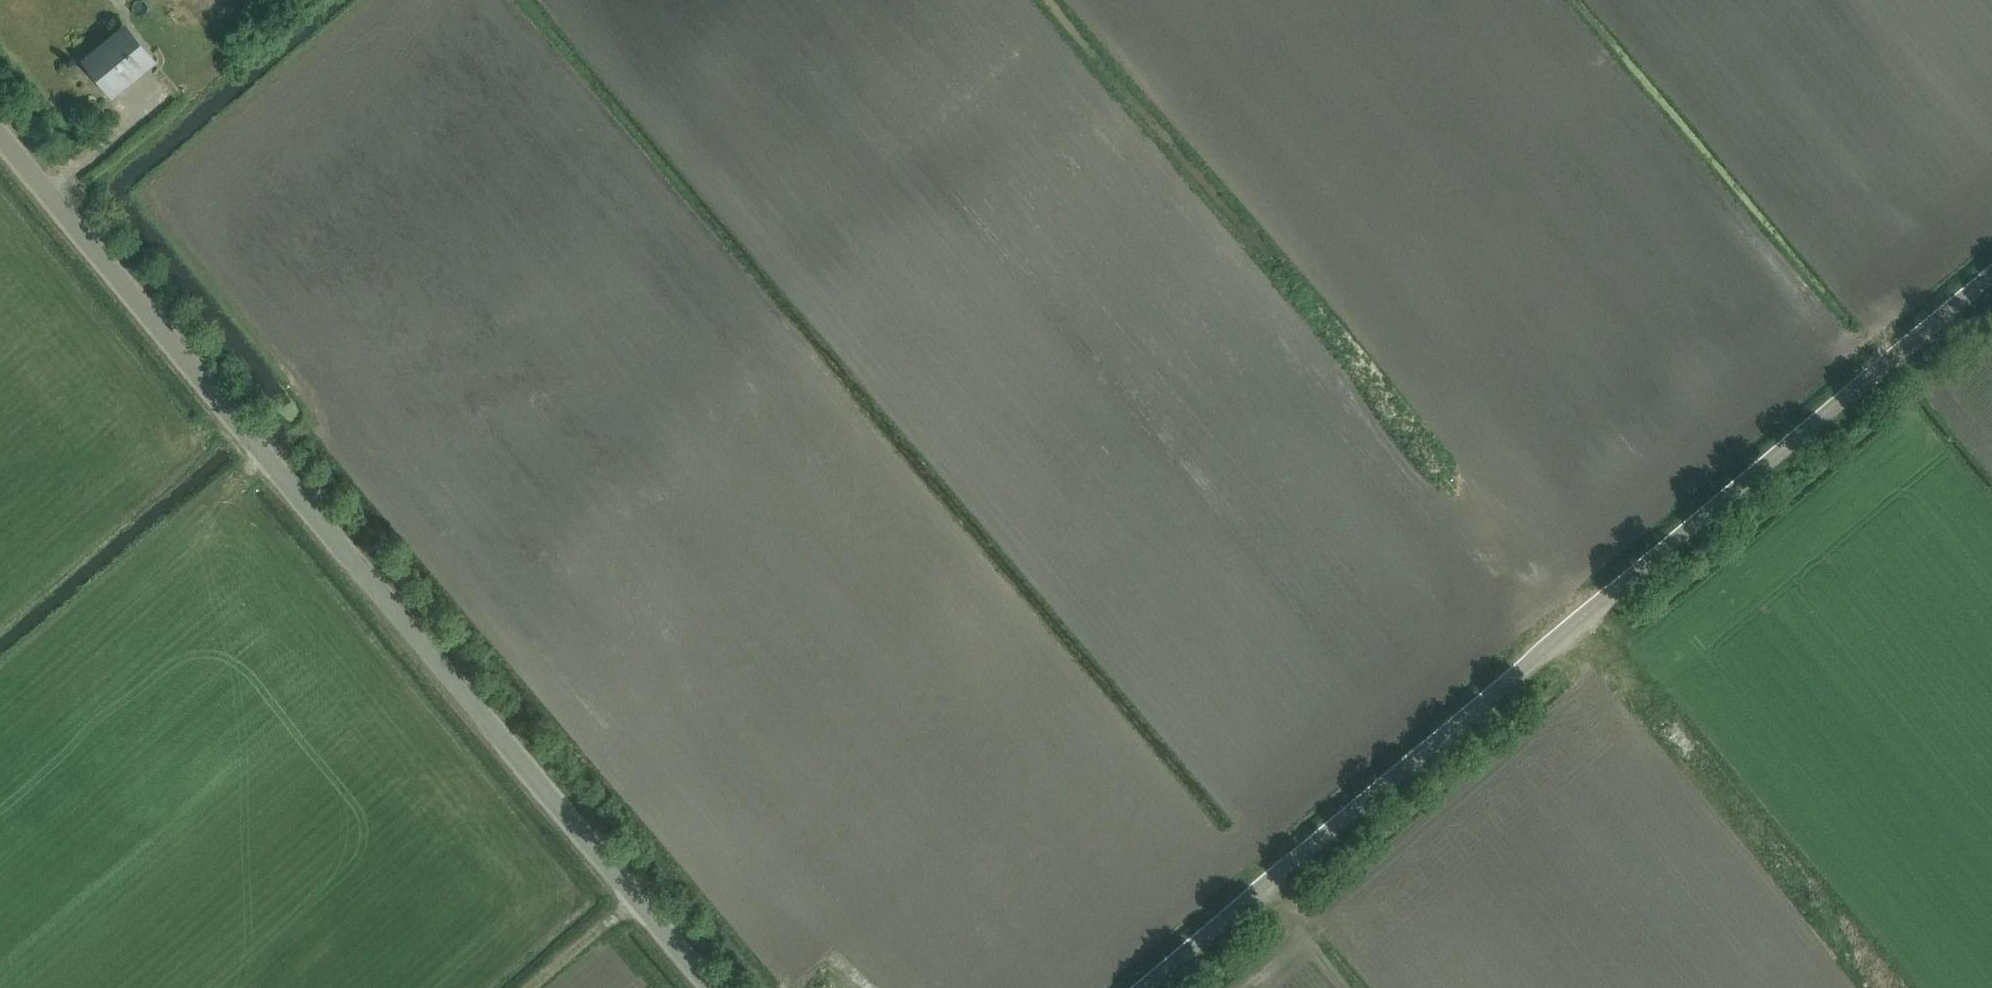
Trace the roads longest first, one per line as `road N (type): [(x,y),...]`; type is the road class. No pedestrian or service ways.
road 1 (tertiary): [(713,987),(0,137)]
road 2 (unclassified): [(1146,987),(1991,275)]

